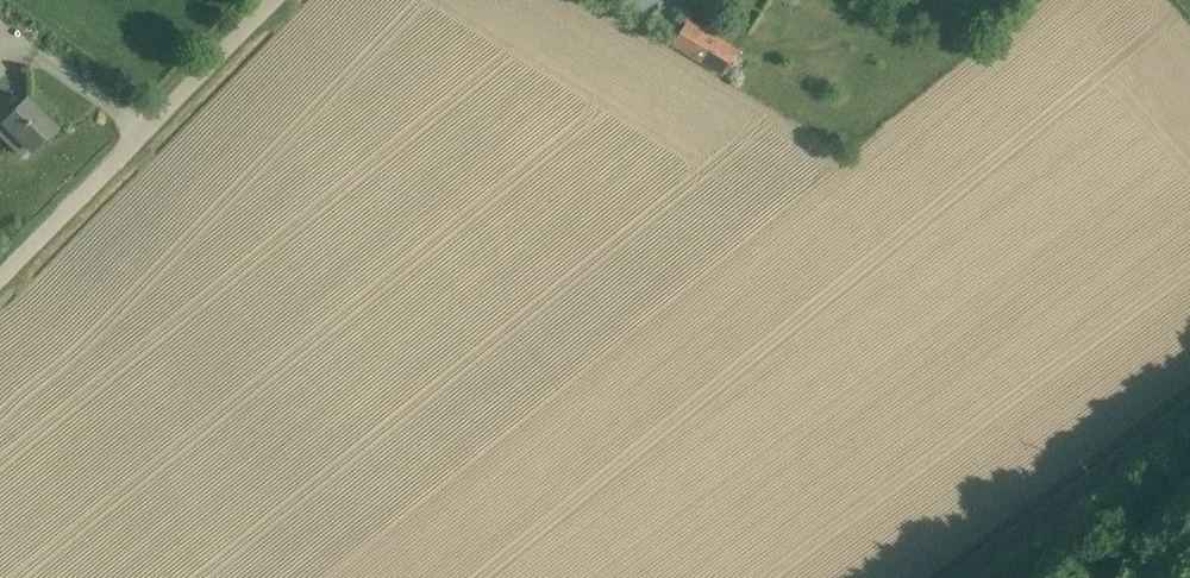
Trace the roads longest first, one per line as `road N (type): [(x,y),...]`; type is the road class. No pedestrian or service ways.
road 1 (unclassified): [(0,277),(271,0)]
road 2 (unclassified): [(1189,411),(961,577)]

